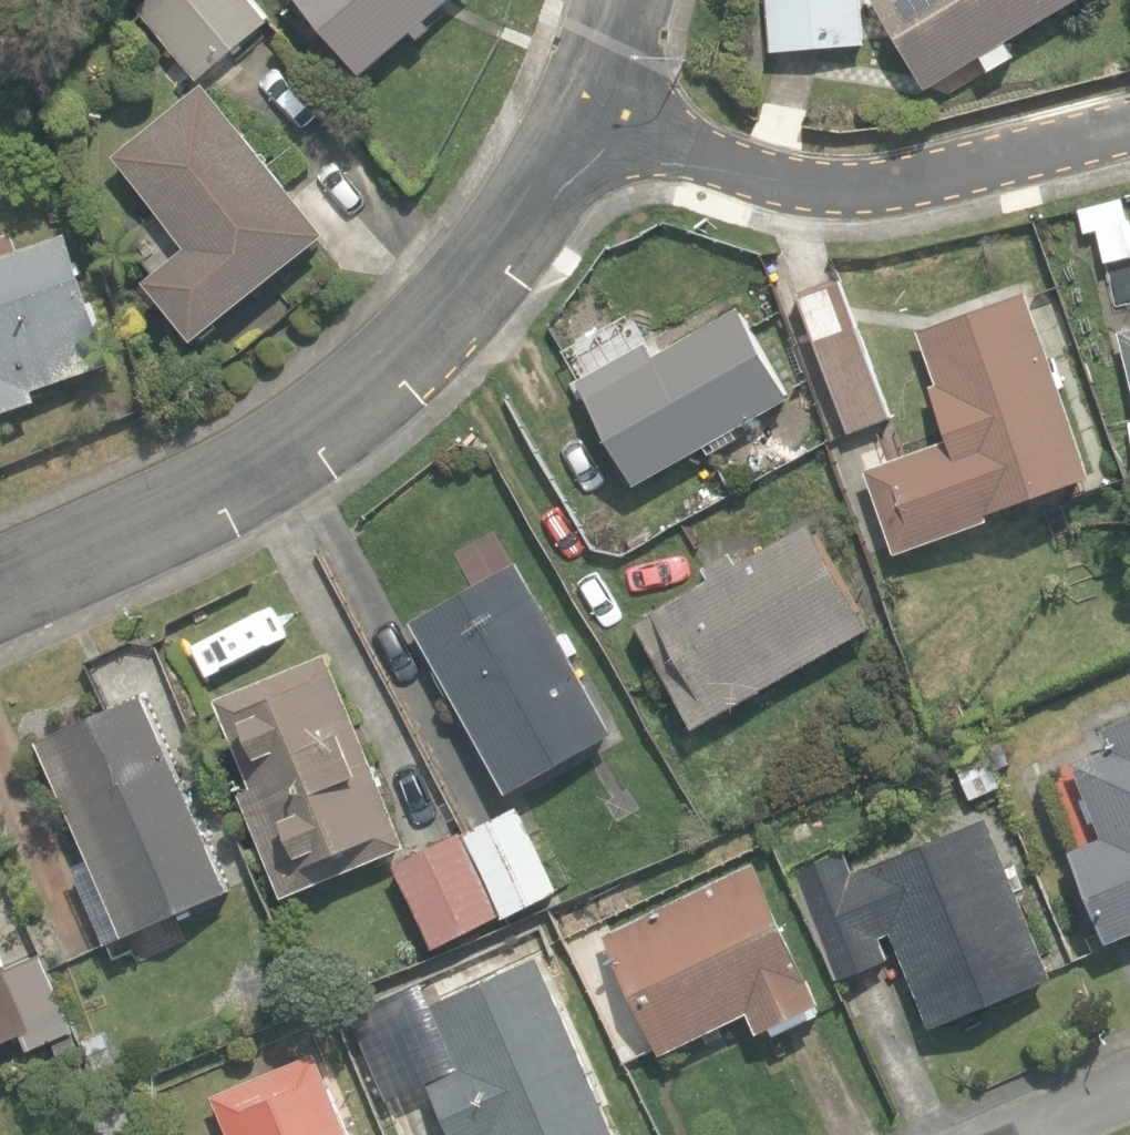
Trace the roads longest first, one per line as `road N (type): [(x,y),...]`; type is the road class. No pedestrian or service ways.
road 1 (residential): [(0,593),(217,496),(288,453),(484,275),(586,109)]
road 2 (residential): [(586,109),(765,173),(838,187),(1129,129)]
road 3 (residential): [(1129,1089),(1015,1134)]

